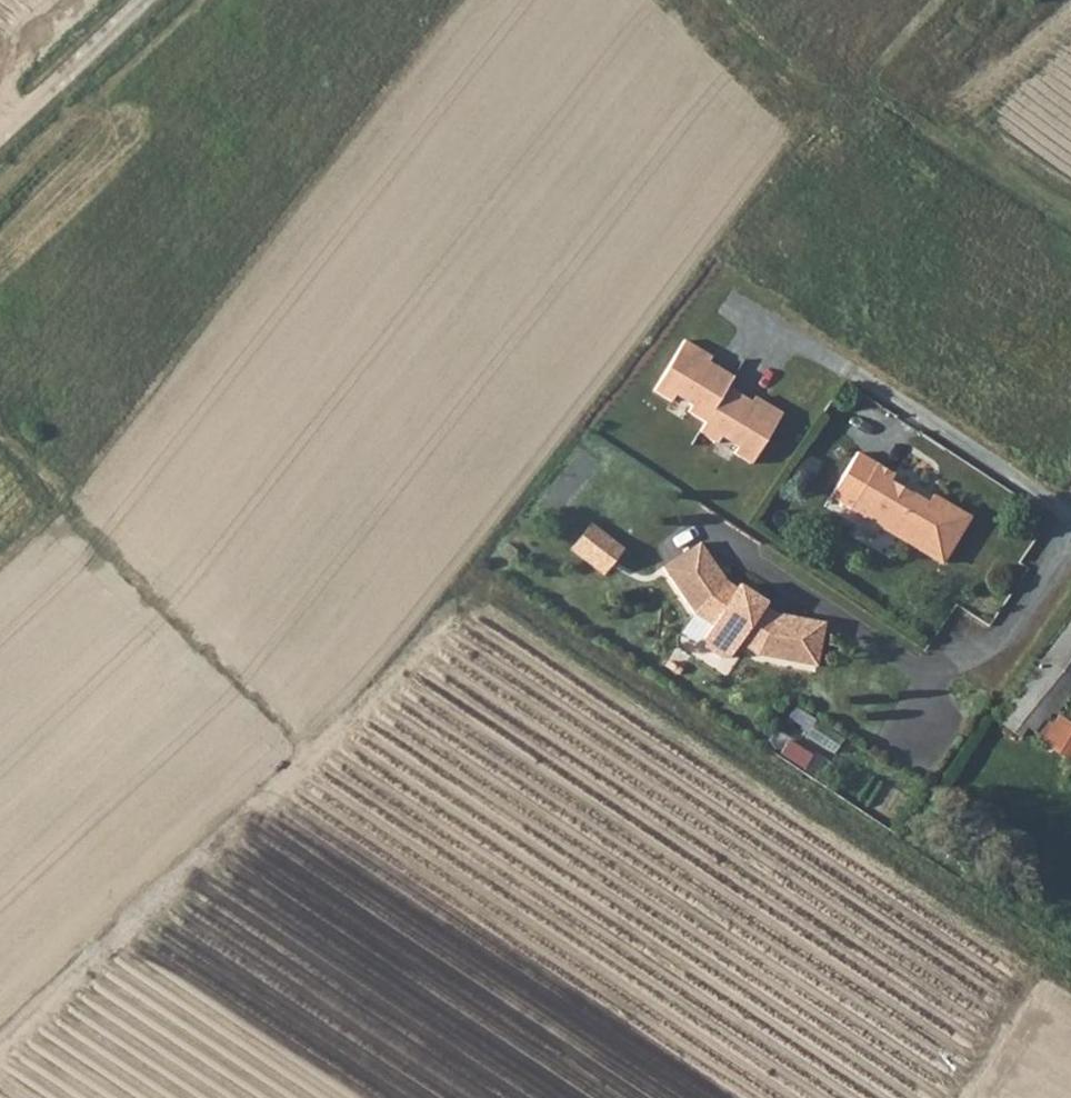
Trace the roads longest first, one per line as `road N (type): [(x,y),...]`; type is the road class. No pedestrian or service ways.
road 1 (residential): [(841,370),(1070,521)]
road 2 (track): [(142,0),(0,136)]
road 3 (residential): [(1070,538),(977,674)]
road 4 (track): [(718,0),(819,102)]

